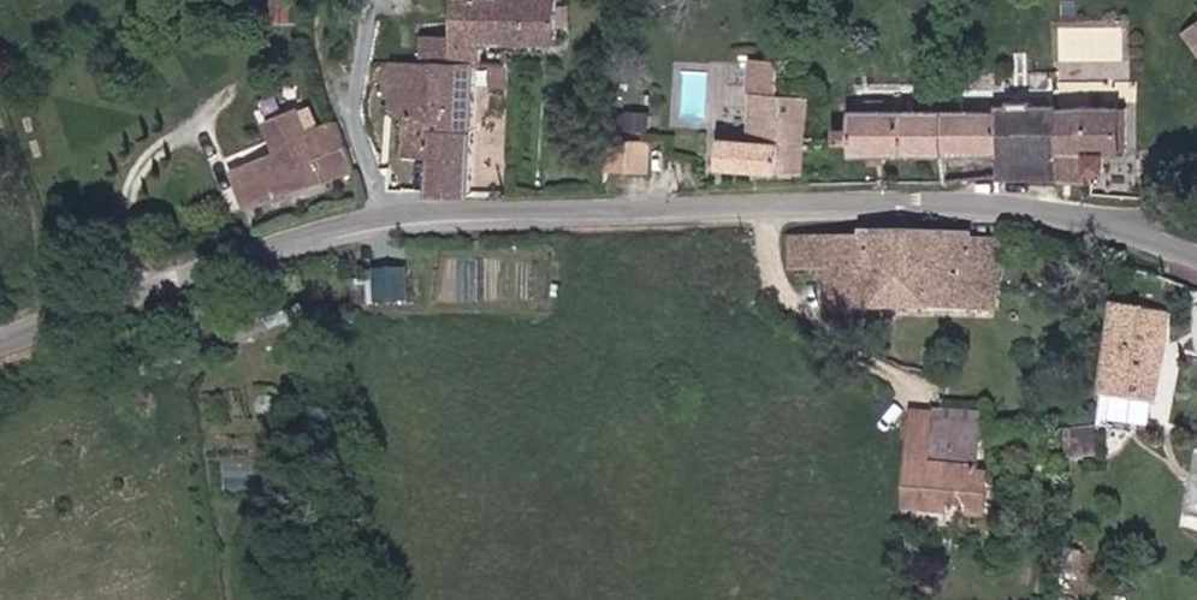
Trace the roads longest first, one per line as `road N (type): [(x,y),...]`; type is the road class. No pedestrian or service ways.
road 1 (unclassified): [(0,345),(243,255),(391,211),(1026,201)]
road 2 (unclassified): [(1026,201),(1196,262)]
road 3 (unclassified): [(1196,205),(1026,201)]

